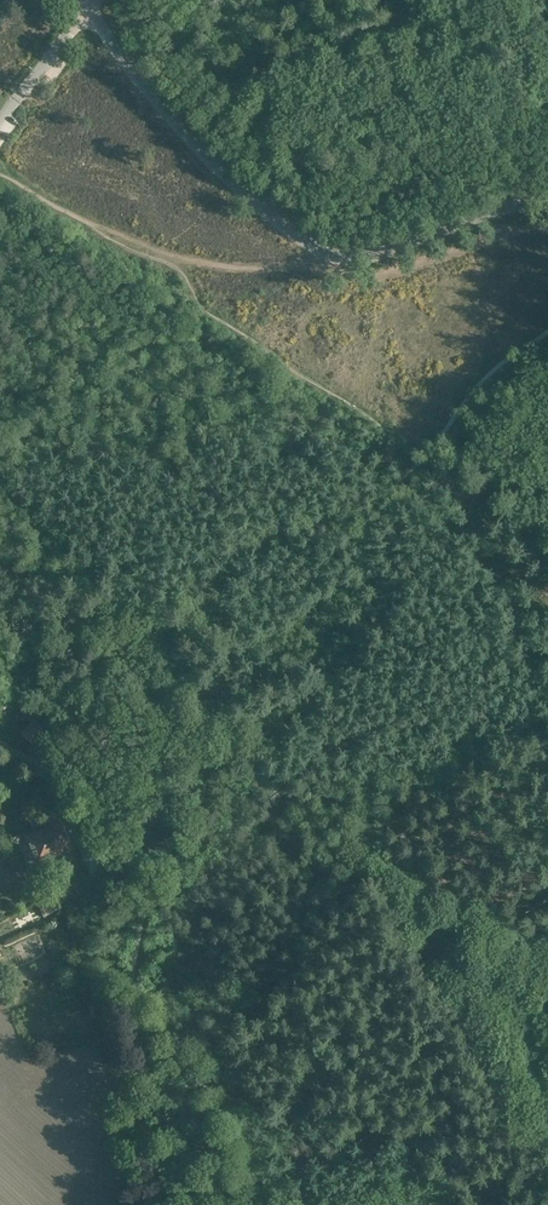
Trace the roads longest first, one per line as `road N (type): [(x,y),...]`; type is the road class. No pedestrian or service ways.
road 1 (unclassified): [(547,198),(371,251),(311,249),(212,164),(120,55),(90,6)]
road 2 (track): [(287,792),(152,625)]
road 3 (track): [(93,871),(53,790),(34,764),(0,744)]
road 4 (unclassified): [(0,120),(90,6)]

